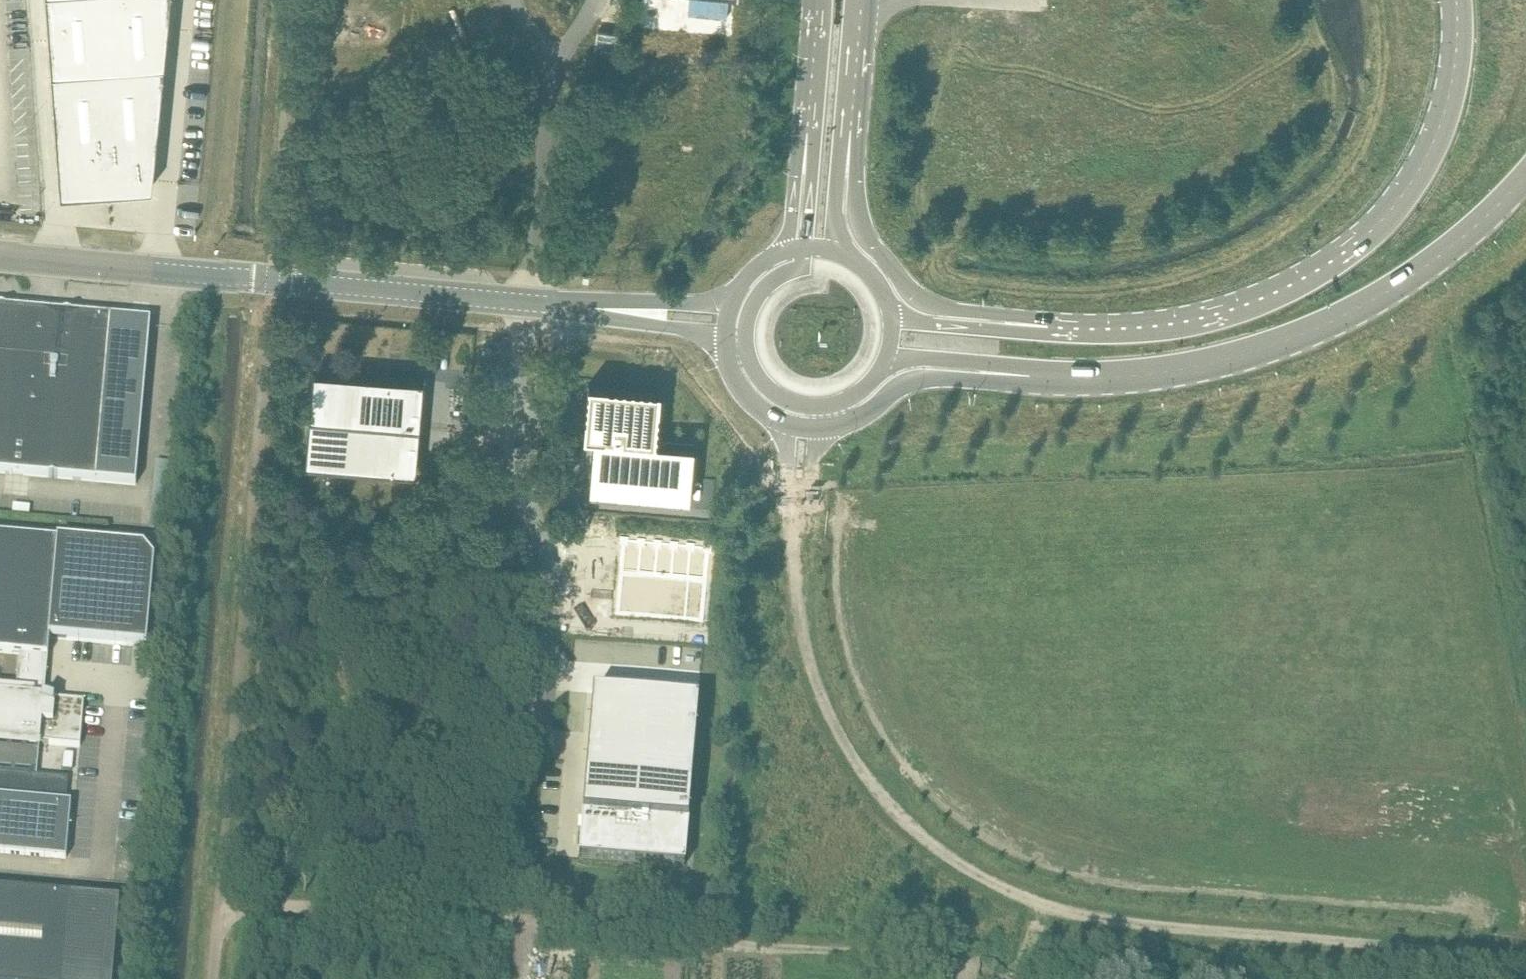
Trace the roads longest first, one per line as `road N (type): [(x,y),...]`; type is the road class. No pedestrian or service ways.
road 1 (tertiary): [(795,558),(816,678),(854,762),(926,841),(1003,886),(1093,917),(1525,959)]
road 2 (track): [(220,907),(496,916),(654,938),(943,958),(964,978)]
road 3 (secondary): [(1456,0),(1456,62),(1441,123),(1414,180),(1369,233),(1307,277),(1239,308),(1167,325),(1063,329)]
road 4 (secondary): [(1038,376),(1159,373),(1299,337),(1405,283),(1525,176)]
road 5 (unclassified): [(0,254),(531,303)]
road 6 (unclassified): [(551,654),(550,552),(519,462),(531,303)]
road 7 (secondary): [(1063,329),(1030,317),(939,309),(912,296),(859,226),(851,128)]
road 8 (track): [(943,958),(1268,978)]
road 9 (unclassified): [(551,54),(531,303)]
road 10 (secondary): [(829,429),(855,422),(917,379),(1038,376)]
road 11 (secondary): [(1063,329),(912,323),(893,315)]
road 12 (secondary): [(880,373),(910,358),(1038,376)]
road 13 (unclassified): [(729,302),(585,308)]
road 14 (unclassified): [(585,308),(724,339)]
road 15 (tertiary): [(781,423),(795,558)]
road 16 (tertiary): [(795,558),(829,429)]
road 17 (secondary): [(817,0),(808,133)]
road 18 (secondary): [(851,128),(863,0)]
road 19 (secondary): [(840,251),(839,155),(851,128)]
road 20 (secondary): [(807,248),(804,263),(771,282),(752,305),(747,345)]
road 21 (secondary): [(747,345),(771,392),(799,406),(838,406)]
road 22 (secondary): [(808,133),(784,251)]

